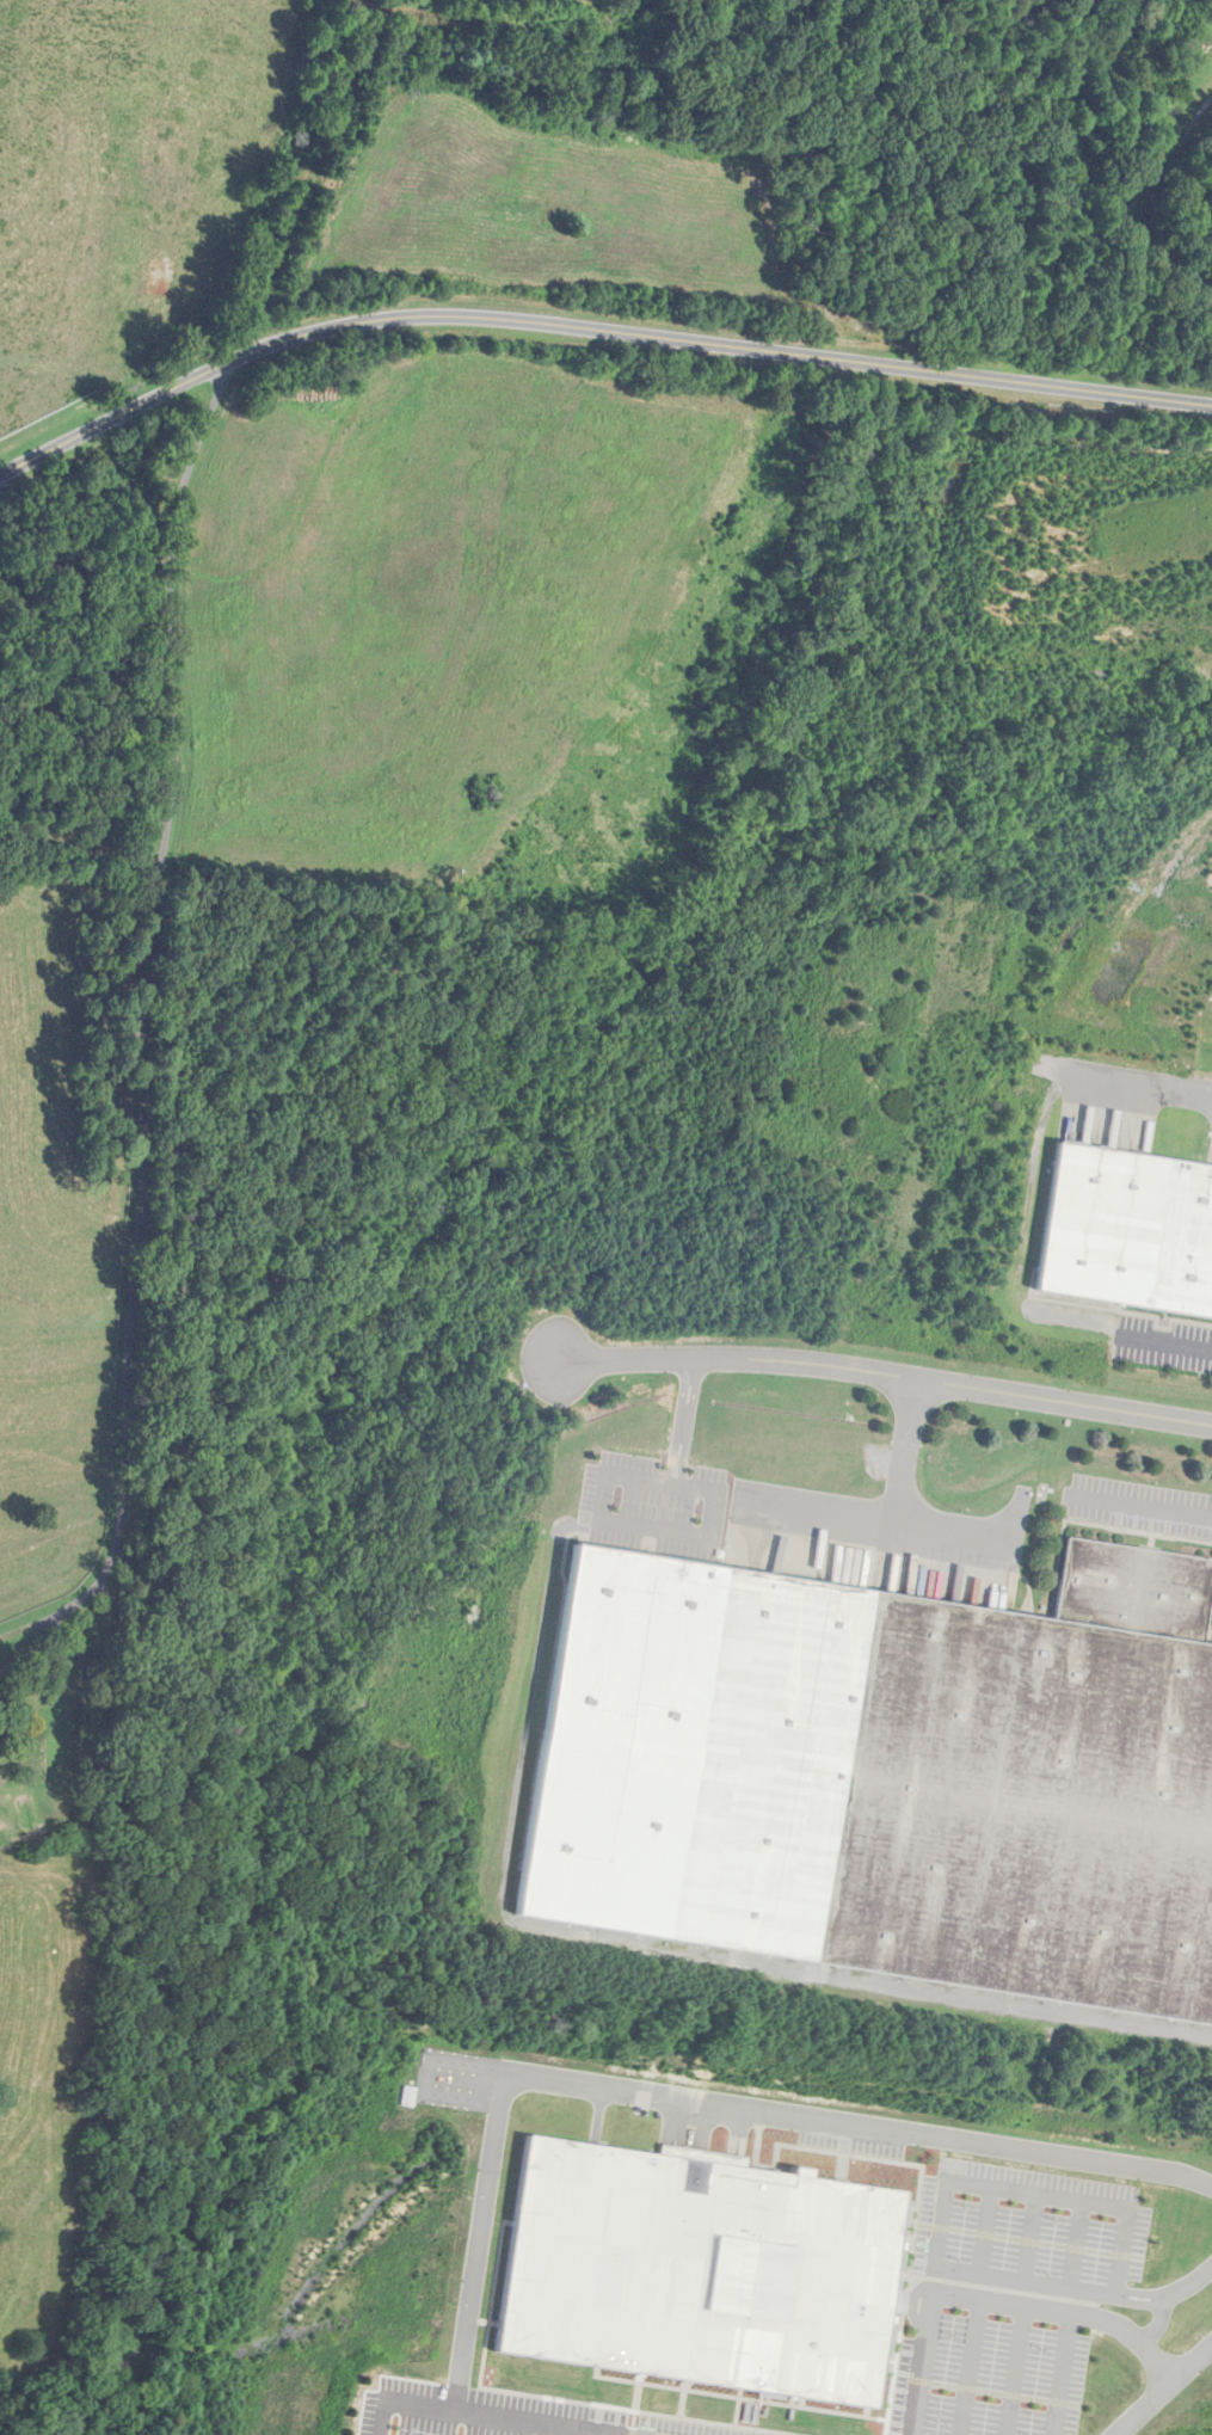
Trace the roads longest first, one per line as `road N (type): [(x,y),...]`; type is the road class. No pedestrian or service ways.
road 1 (residential): [(0,477),(221,364),(306,333),(411,316),(535,324),(1211,405)]
road 2 (residential): [(1211,1424),(767,1358),(560,1363)]

